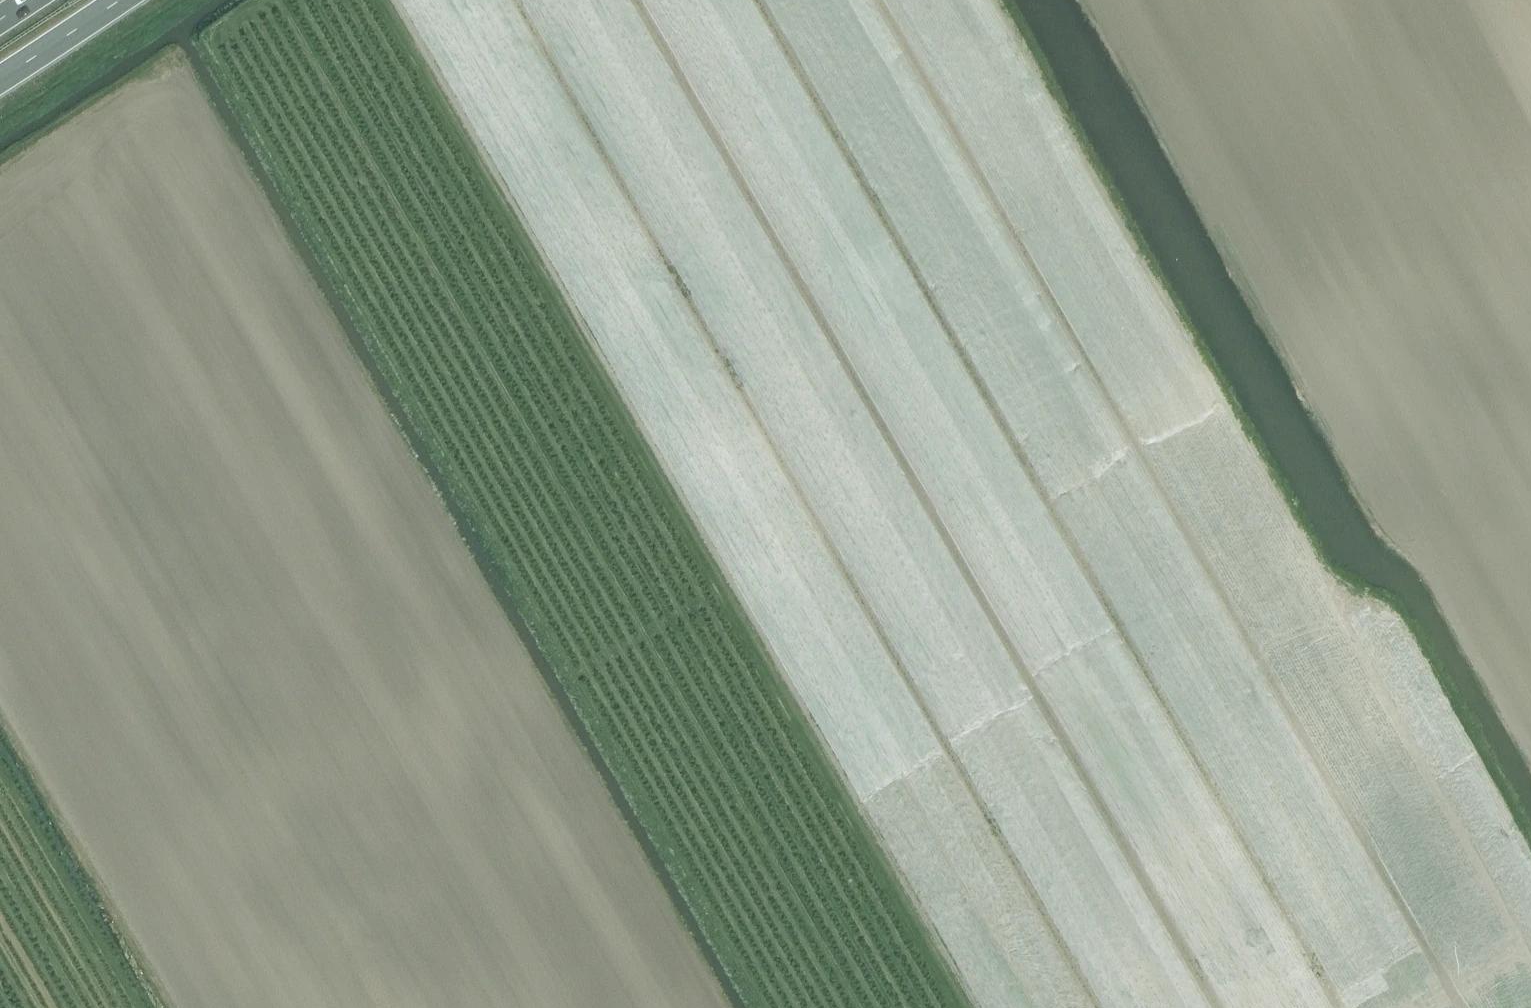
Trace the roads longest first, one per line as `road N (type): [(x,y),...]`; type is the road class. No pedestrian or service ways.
road 1 (trunk): [(0,79),(117,0)]

